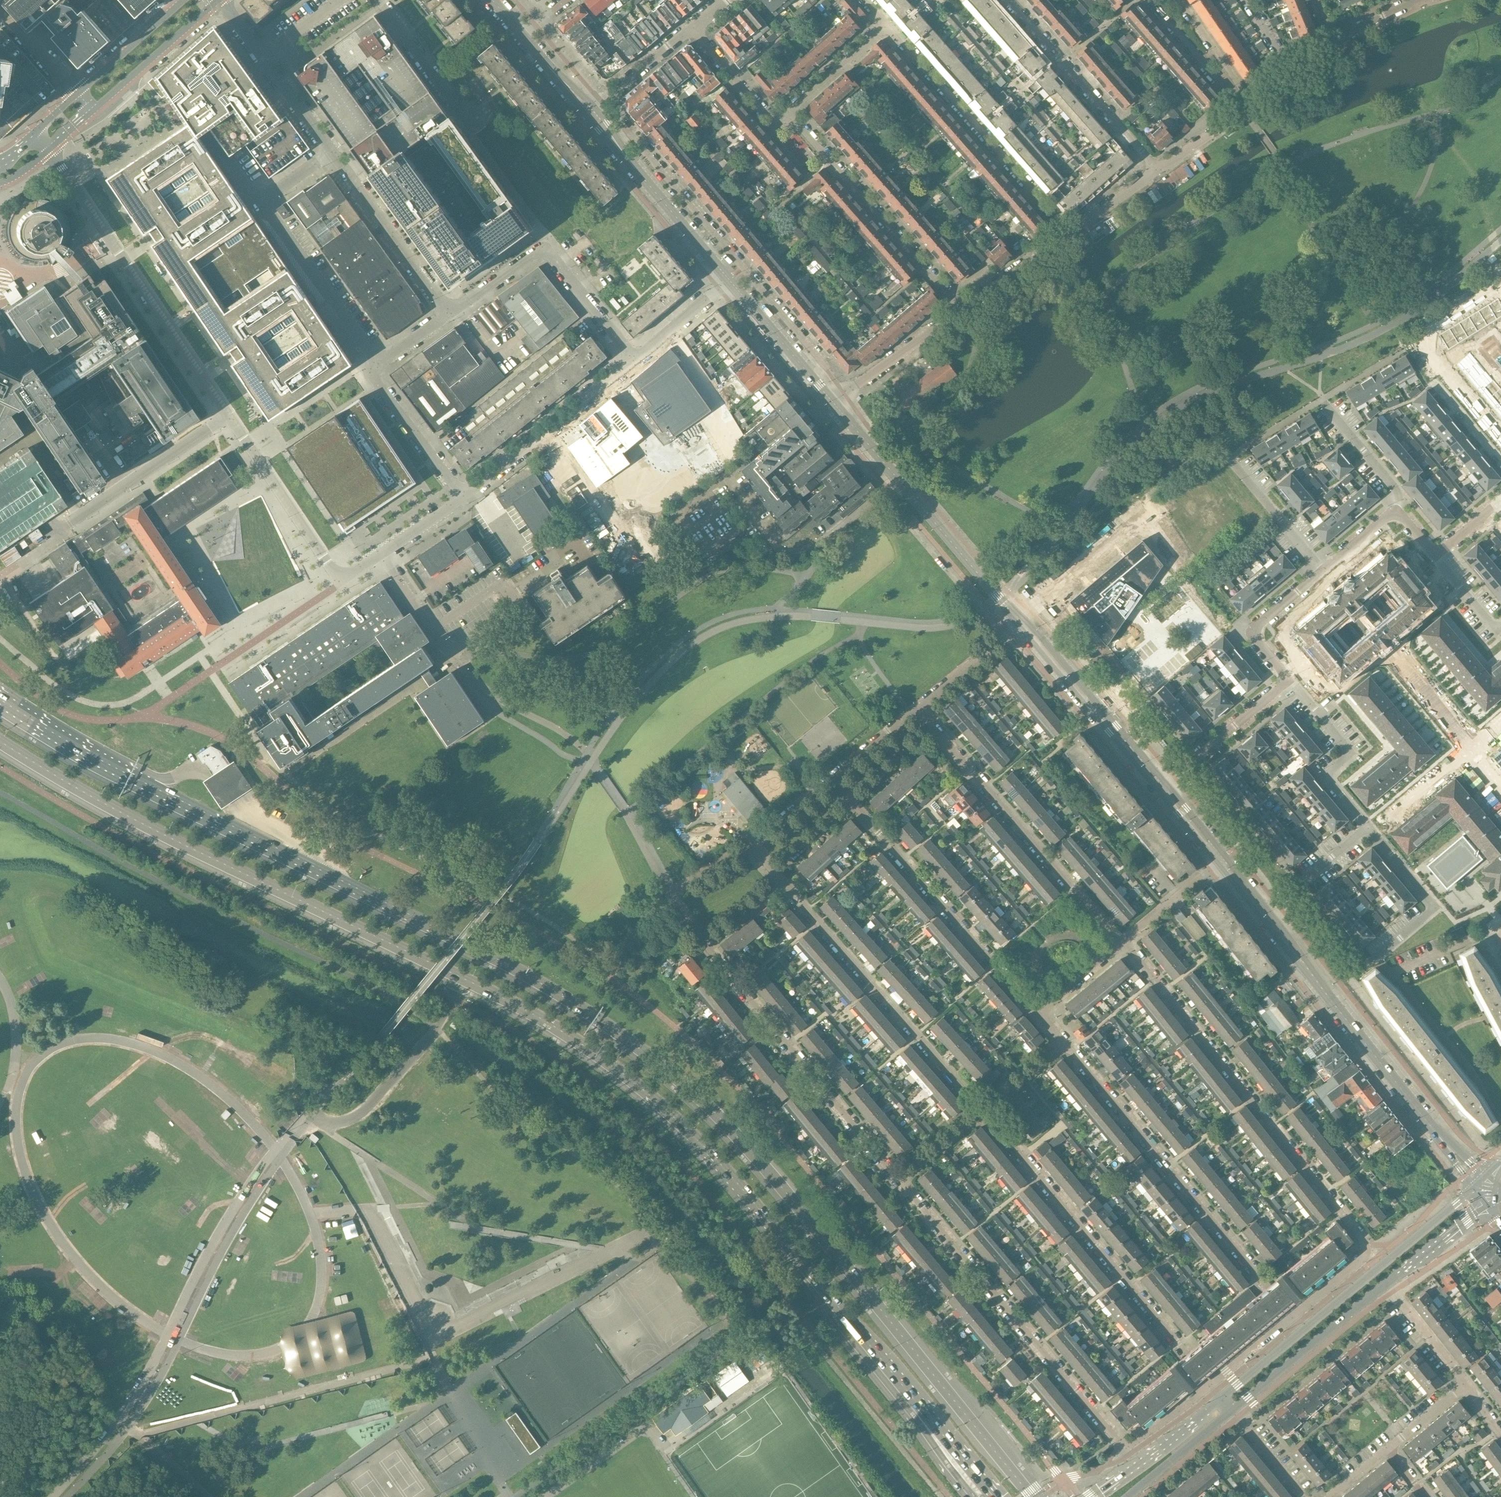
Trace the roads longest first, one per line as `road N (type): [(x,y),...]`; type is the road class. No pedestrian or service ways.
road 1 (trunk): [(0,742),(189,848),(517,1007),(591,1052),(696,1140),(941,1441)]
road 2 (trunk): [(1032,1496),(774,1179),(688,1087),(537,983),(304,868)]
road 3 (residential): [(1122,942),(1365,1245),(1353,1268),(1292,1314)]
road 4 (residential): [(1211,1384),(1130,1445),(1120,1443),(897,1181)]
road 5 (residential): [(1442,1140),(1222,860)]
road 6 (residential): [(1211,1384),(984,1111)]
road 7 (residential): [(984,1111),(750,846)]
road 8 (residential): [(1292,1314),(1064,1044)]
road 9 (residential): [(820,386),(822,362),(634,137),(603,128)]
road 10 (residential): [(228,415),(49,149)]
road 11 (residential): [(830,779),(1038,1014)]
road 12 (residential): [(1122,942),(917,709)]
road 13 (residential): [(706,946),(897,1181)]
road 14 (residential): [(1019,623),(834,402)]
road 15 (residential): [(378,363),(263,202),(331,152)]
road 16 (residential): [(1070,234),(885,27)]
road 17 (residential): [(783,117),(962,309)]
road 18 (residential): [(19,563),(228,415)]
road 19 (residential): [(1009,0),(1160,170)]
road 20 (tertiary): [(1474,1188),(1305,1328)]
road 21 (residential): [(462,496),(632,360)]
road 22 (residential): [(1161,786),(1019,623)]
road 23 (residential): [(449,314),(331,152)]
road 24 (tertiary): [(1232,1410),(1387,1284)]
road 25 (residential): [(731,281),(603,128)]
road 26 (residential): [(1288,681),(1351,752),(1325,776),(1367,826)]
road 27 (trunk): [(304,868),(135,782)]
road 28 (residential): [(1367,826),(1432,906),(1374,961)]
road 29 (residential): [(93,110),(218,0)]
road 30 (residential): [(1161,786),(1288,681)]
road 31 (tertiary): [(1222,1397),(1093,1496)]
road 32 (residential): [(962,309),(834,402)]
road 33 (residential): [(368,371),(462,496)]
road 34 (residential): [(1288,681),(1253,637),(1256,625),(1324,571)]
road 35 (trunk): [(135,782),(0,705)]
road 36 (residential): [(339,580),(253,451)]
road 37 (residential): [(706,946),(671,896),(750,846)]
road 38 (residential): [(468,119),(379,0)]
road 39 (residential): [(1229,459),(1324,571)]
road 40 (residential): [(185,0),(77,94)]
road 41 (residential): [(632,360),(546,246)]
road 42 (residential): [(1149,0),(1241,109)]
road 43 (residential): [(253,451),(368,371)]
road 44 (residential): [(460,668),(380,553)]
road 45 (residential): [(820,386),(731,281)]
road 46 (residential): [(783,117),(885,27)]
road 47 (residential): [(588,113),(693,27)]
road 48 (tertiary): [(1128,1496),(1232,1410)]
road 49 (residential): [(1324,402),(1398,494),(1397,510)]
road 50 (residential): [(693,27),(765,115),(783,117)]
road 51 (residential): [(1070,234),(962,309)]
road 52 (residential): [(1367,826),(1471,747)]
road 53 (residential): [(1122,942),(1222,860)]
road 54 (residential): [(1465,1385),(1387,1284)]
road 55 (residential): [(632,360),(731,281)]
road 56 (tertiary): [(1387,1284),(1487,1207)]
road 57 (residential): [(1253,99),(1182,0)]
road 58 (residential): [(917,709),(1010,632)]

